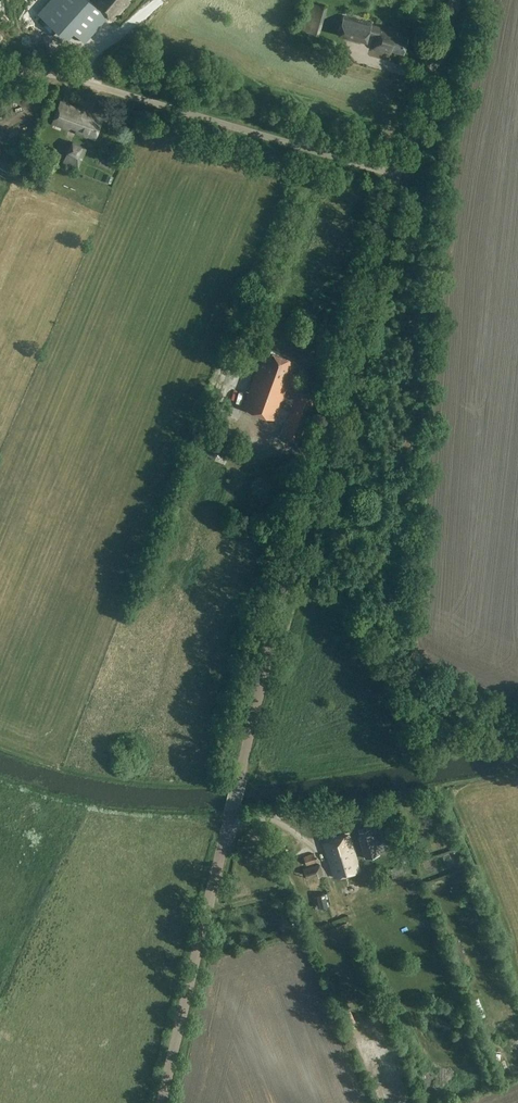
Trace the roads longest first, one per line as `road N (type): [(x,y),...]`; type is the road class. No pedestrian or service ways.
road 1 (unclassified): [(160,1102),(282,605),(404,177)]
road 2 (unclassified): [(404,177),(125,93),(0,66)]
road 3 (track): [(517,721),(433,700),(403,675),(351,592),(292,568)]
road 4 (unclassified): [(404,177),(455,0)]

